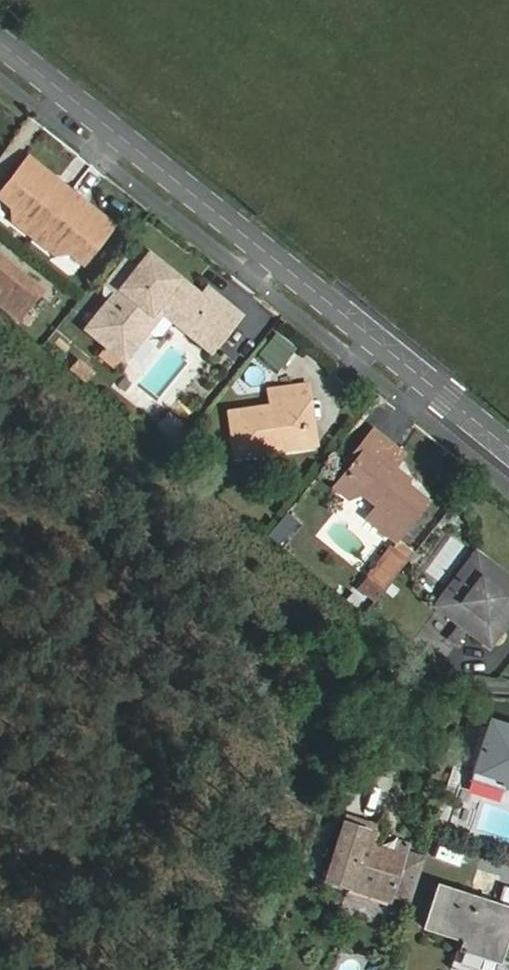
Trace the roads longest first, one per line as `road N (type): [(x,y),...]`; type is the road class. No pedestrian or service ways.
road 1 (tertiary): [(0,52),(508,447)]

